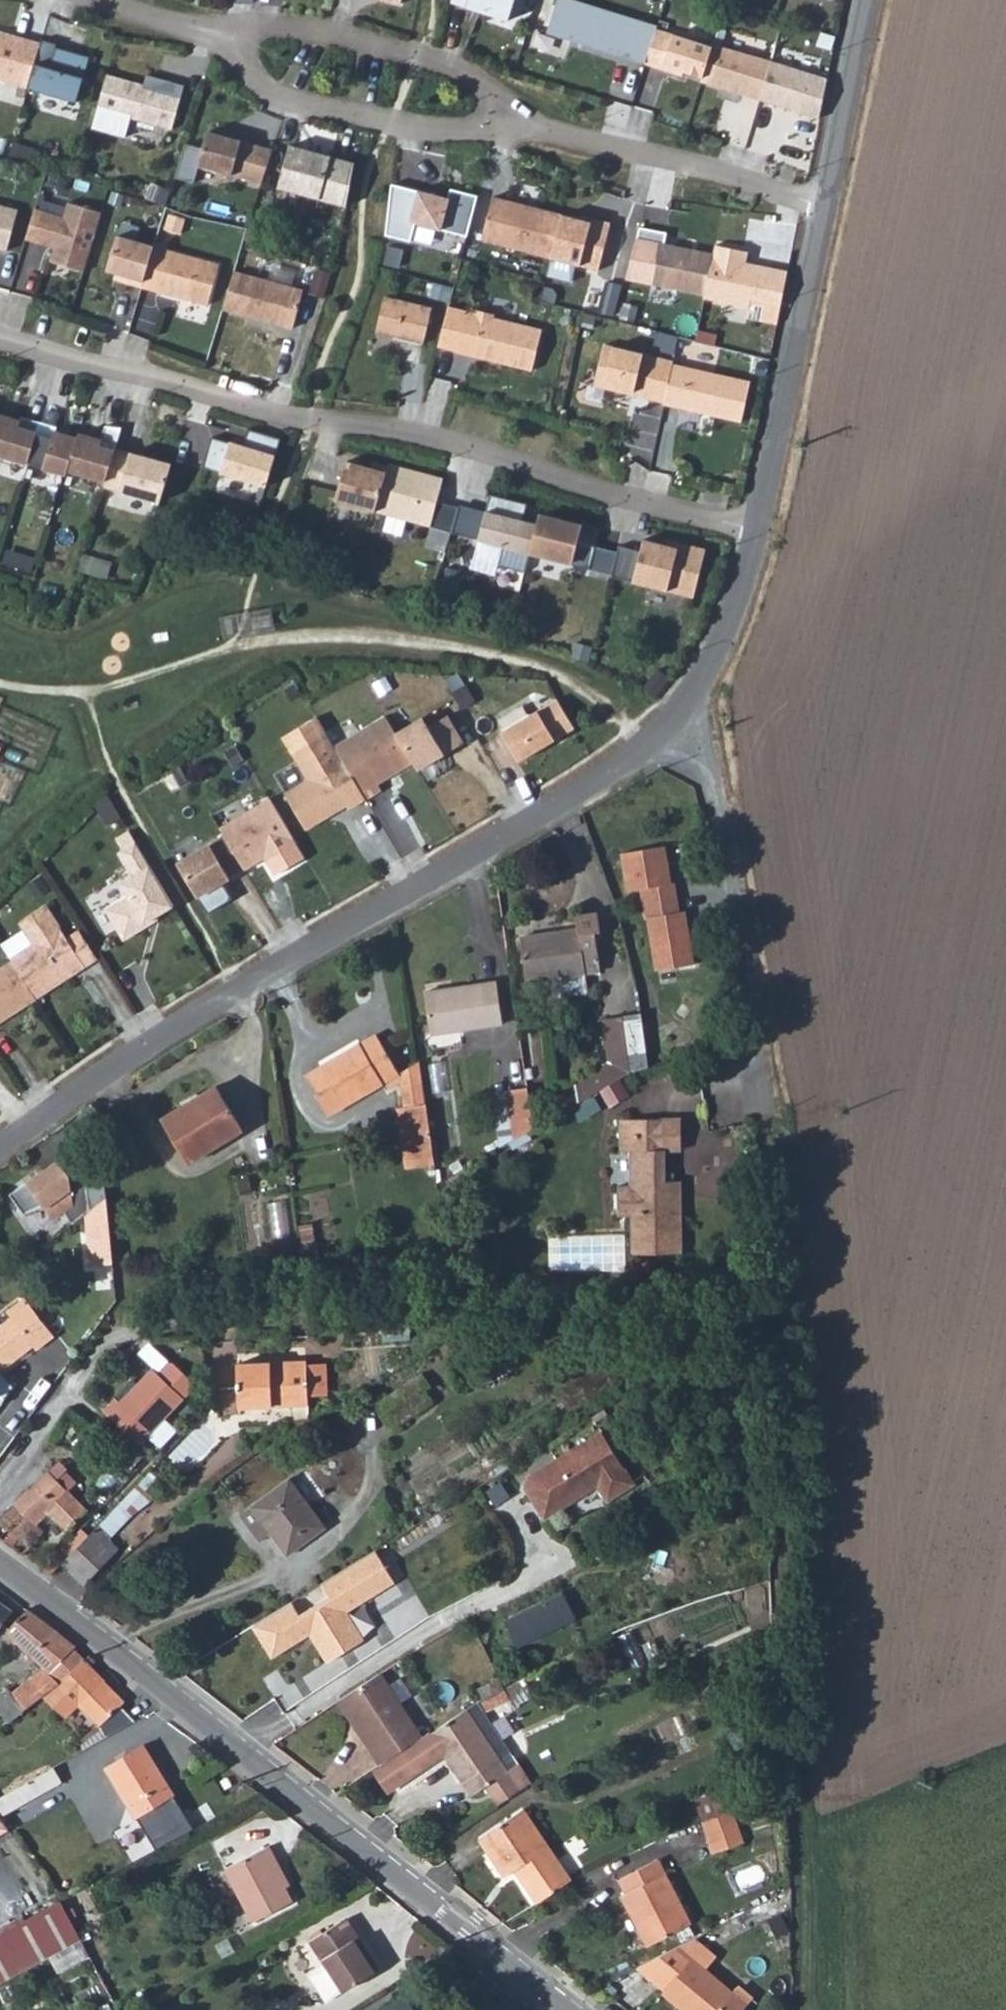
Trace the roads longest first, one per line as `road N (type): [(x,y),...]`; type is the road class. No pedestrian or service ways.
road 1 (residential): [(754,529),(740,597),(709,663),(631,750),(139,1051),(0,1147)]
road 2 (residential): [(754,529),(419,437),(274,412),(0,341)]
road 3 (residential): [(577,2009),(68,1618)]
road 4 (residential): [(496,117),(825,201)]
road 5 (unclassified): [(825,201),(754,529)]
road 6 (residential): [(234,37),(253,77),(275,93),(418,129),(458,129),(496,117)]
road 7 (residential): [(234,37),(269,26),(331,33),(420,58),(461,73),(488,96),(496,117)]
road 8 (unclassified): [(866,0),(825,201)]
road 9 (residential): [(99,0),(234,37)]

